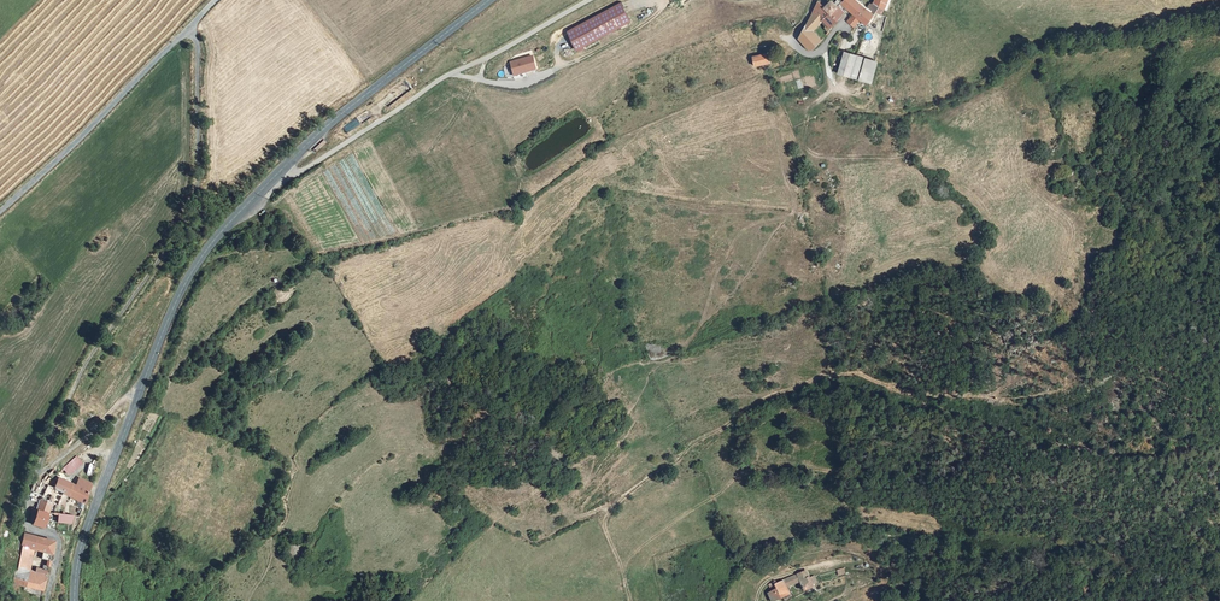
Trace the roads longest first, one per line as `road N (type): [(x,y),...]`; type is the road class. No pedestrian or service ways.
road 1 (track): [(725,600),(731,578),(747,561),(842,536),(908,536),(1038,566),(1122,559),(1179,546),(1219,525)]
road 2 (tertiary): [(279,172),(203,255),(170,314),(83,539),(75,600)]
road 3 (unclassified): [(588,0),(451,73),(301,174),(279,172)]
road 4 (tertiary): [(490,0),(279,172)]
road 5 (unclassified): [(0,212),(191,27)]

